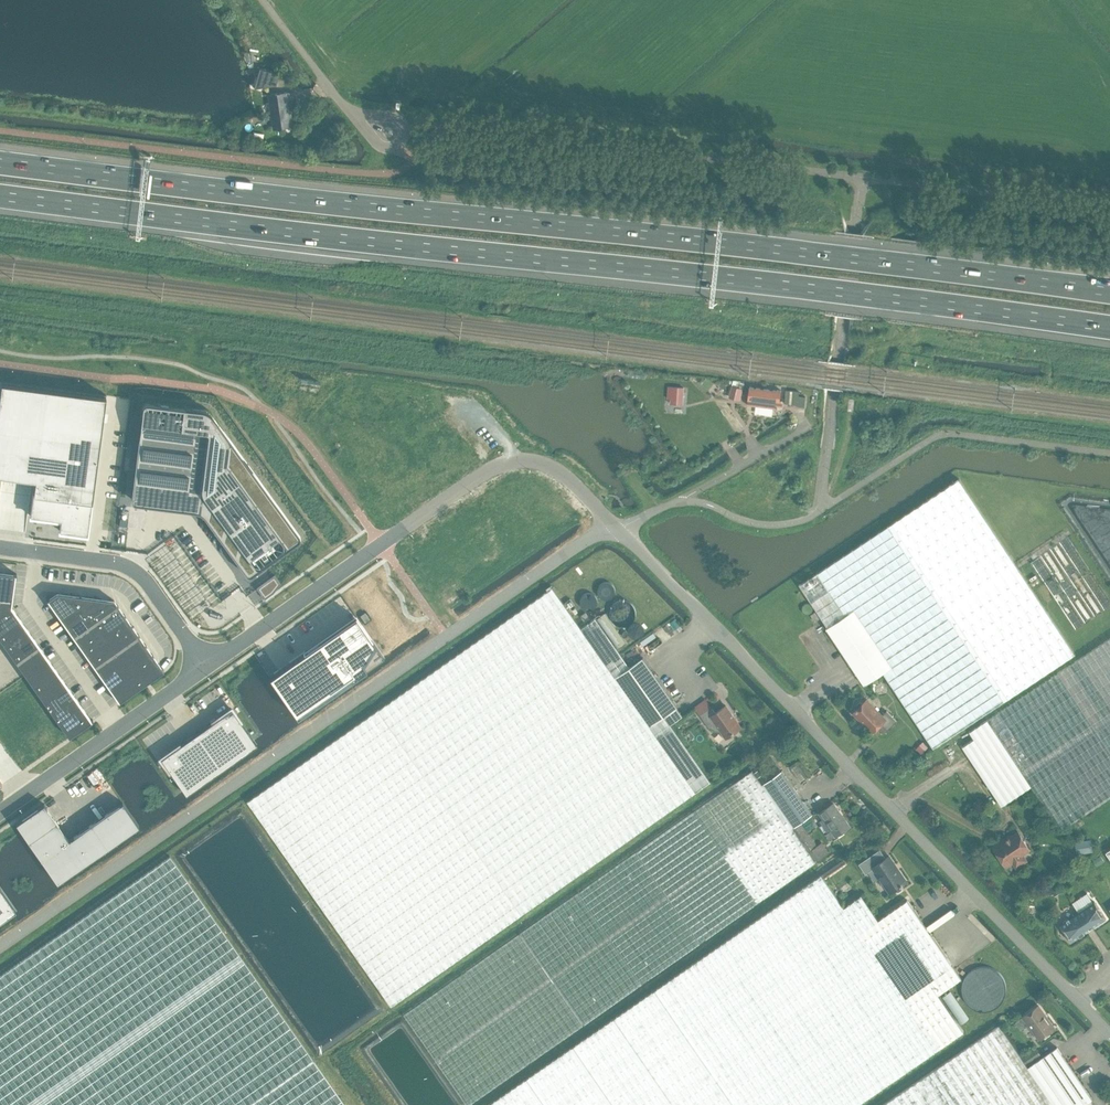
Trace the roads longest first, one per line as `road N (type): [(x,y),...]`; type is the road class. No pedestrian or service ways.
road 1 (motorway): [(0,196),(1109,327)]
road 2 (motorway): [(1109,292),(0,163)]
road 3 (unclassified): [(0,947),(569,551),(616,529)]
road 4 (residential): [(1109,1034),(616,529)]
road 5 (unclassified): [(205,669),(509,462),(559,472),(616,529)]
road 6 (unclassified): [(205,669),(152,588),(124,566),(0,548)]
road 7 (unclassified): [(0,812),(205,669)]
road 8 (residential): [(262,0),(358,120)]

